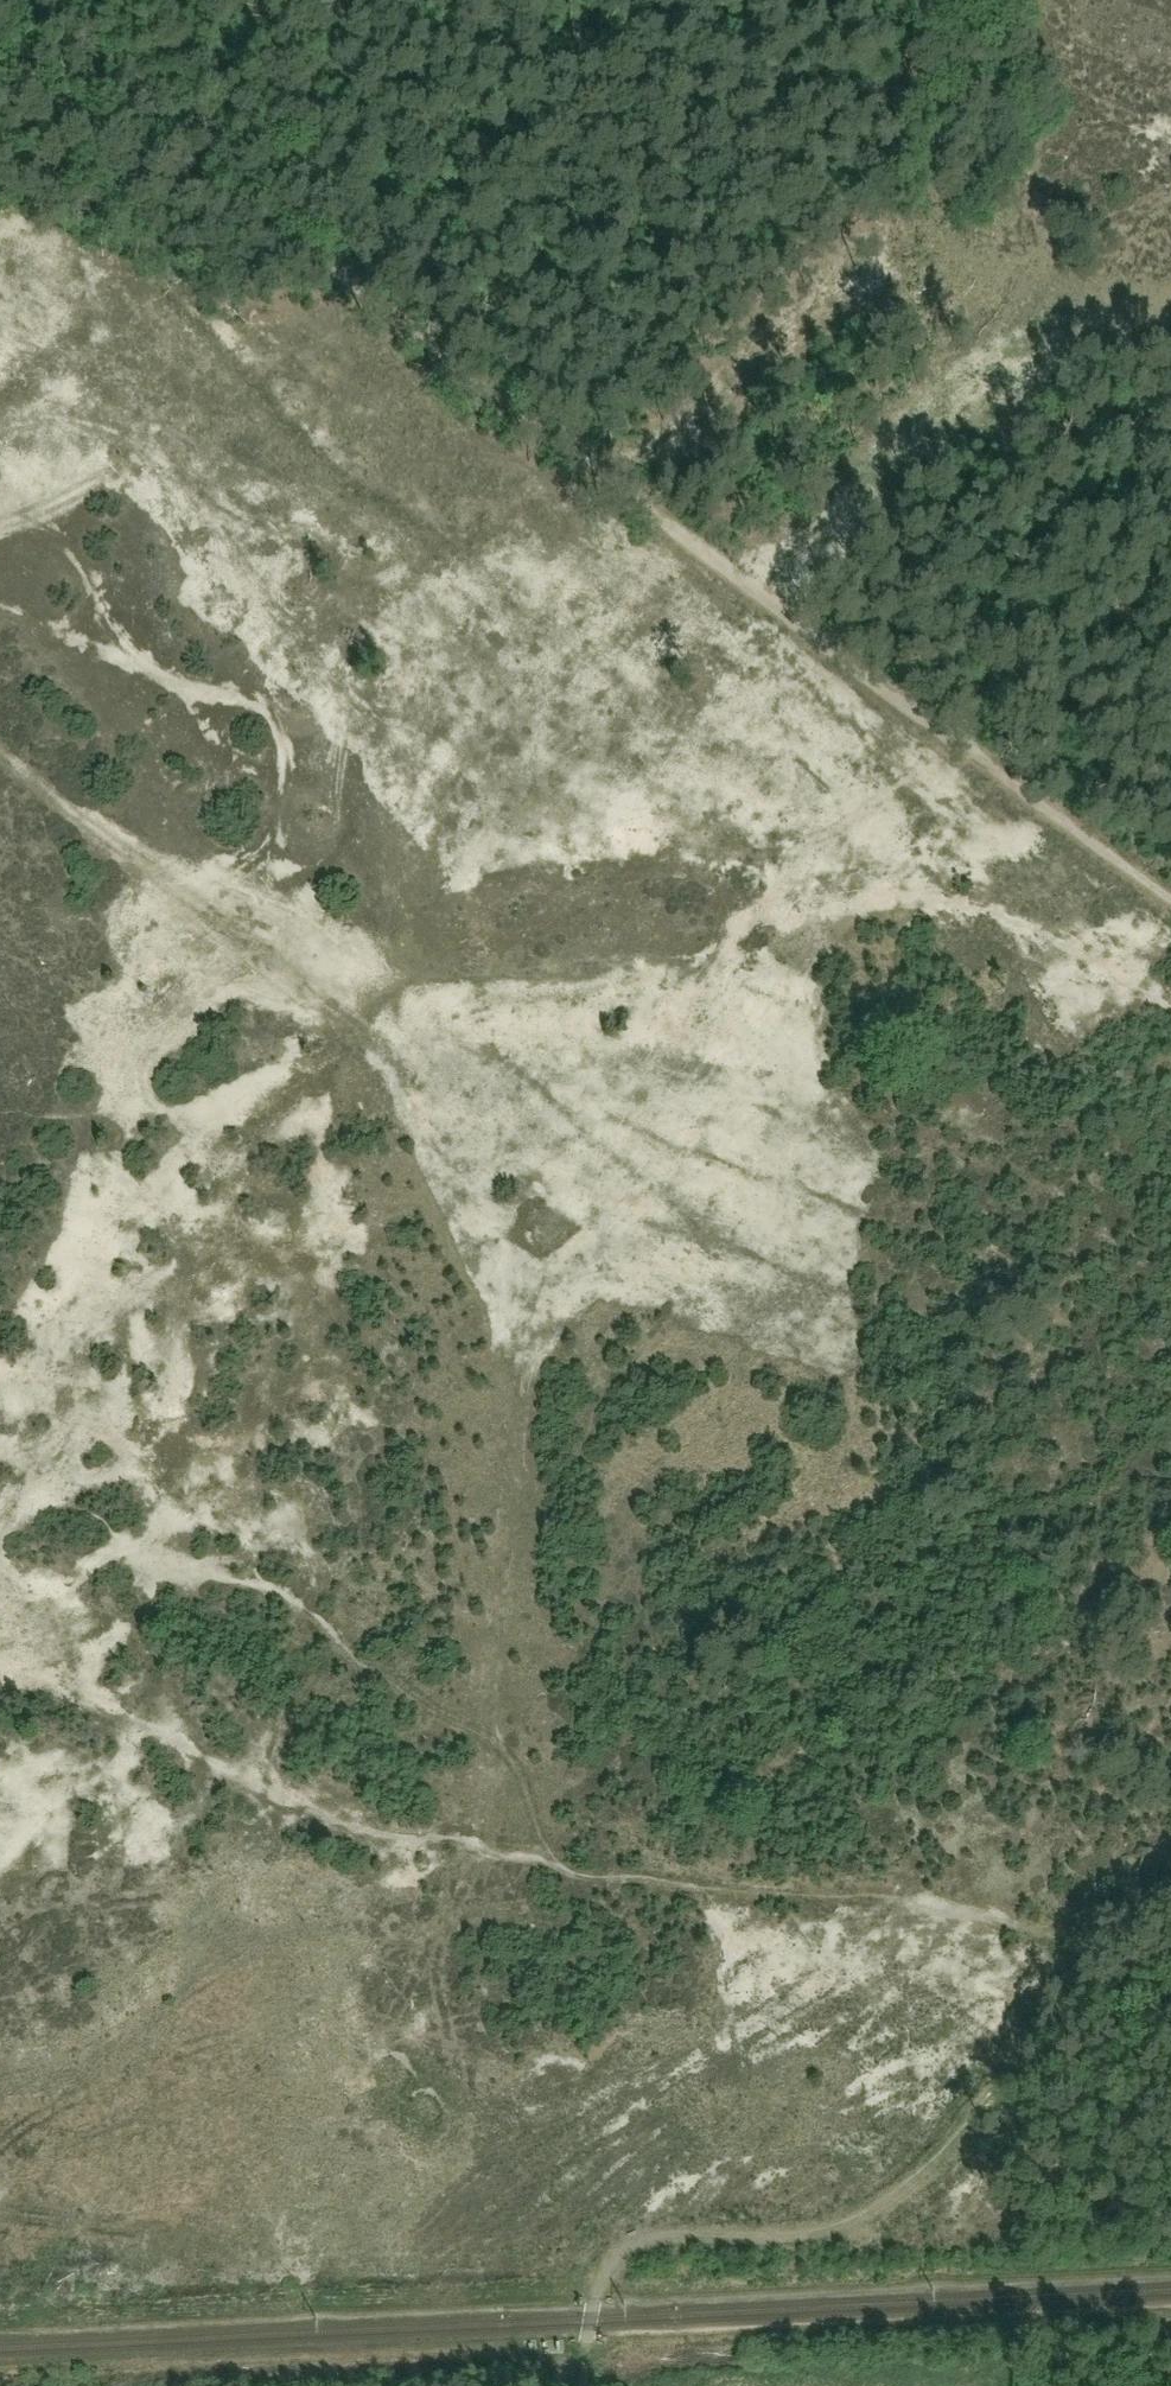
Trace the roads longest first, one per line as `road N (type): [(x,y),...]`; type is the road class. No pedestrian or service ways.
road 1 (track): [(973,763),(318,256),(0,53)]
road 2 (track): [(1170,1881),(1097,1953),(1019,2060),(904,2192),(836,2230),(790,2241),(640,2245),(611,2268),(597,2299)]
road 3 (track): [(1170,895),(973,763)]

